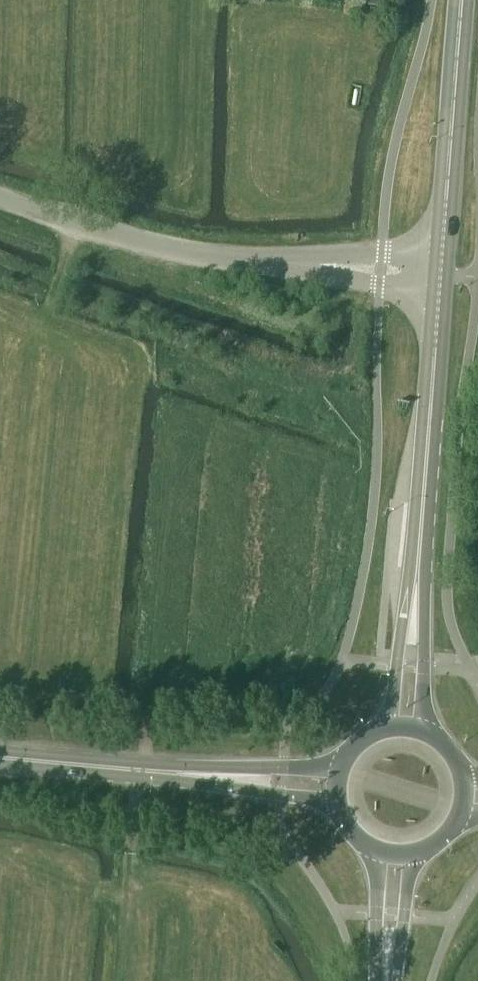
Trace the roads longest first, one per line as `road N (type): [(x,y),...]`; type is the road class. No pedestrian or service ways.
road 1 (tertiary): [(414,611),(440,274)]
road 2 (unclassified): [(0,196),(146,241),(321,265)]
road 3 (tertiary): [(440,274),(461,0)]
road 4 (primary): [(141,769),(337,804)]
road 5 (primary): [(339,770),(141,769)]
road 6 (primary): [(141,769),(0,758)]
road 7 (secondary): [(377,851),(387,980)]
road 8 (secondary): [(387,980),(412,855)]
road 9 (unclassified): [(440,274),(382,255),(321,265)]
road 10 (unclassified): [(321,265),(379,284),(440,274)]
road 11 (tertiary): [(426,732),(424,645),(414,611)]

